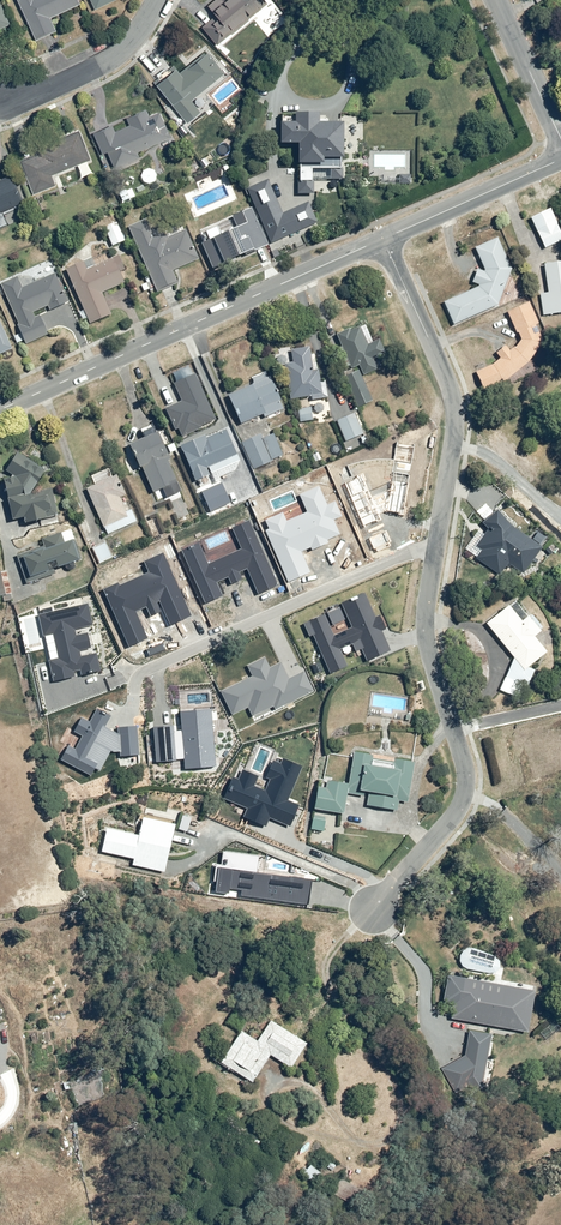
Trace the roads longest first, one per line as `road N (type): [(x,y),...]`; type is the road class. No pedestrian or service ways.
road 1 (tertiary): [(0,386),(385,239)]
road 2 (residential): [(372,911),(456,818),(468,788),(431,650),(428,591),(437,547)]
road 3 (residential): [(437,547),(135,675)]
road 4 (residential): [(437,547),(456,424),(385,239)]
road 5 (tertiary): [(385,239),(122,356)]
road 6 (residential): [(0,98),(108,58),(159,0)]
road 7 (tertiary): [(560,160),(385,239)]
road 8 (tertiary): [(495,0),(560,139)]
road 9 (tertiary): [(122,356),(0,410)]

